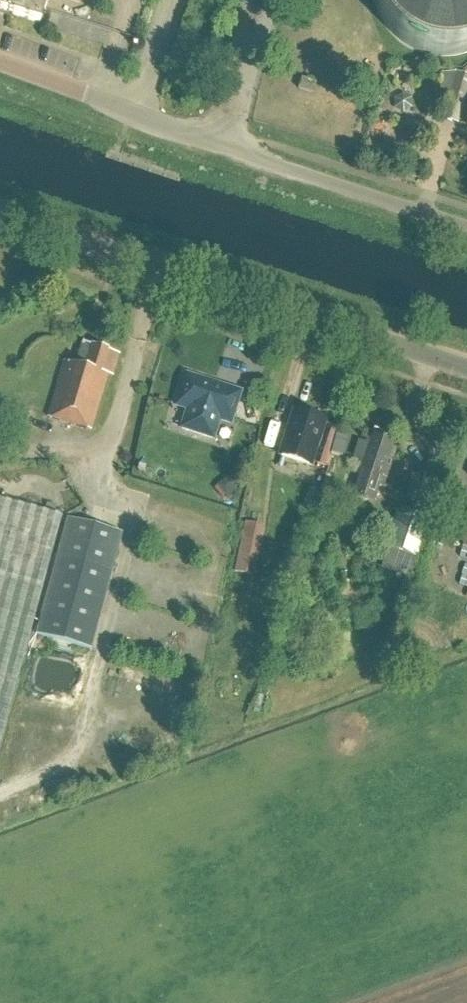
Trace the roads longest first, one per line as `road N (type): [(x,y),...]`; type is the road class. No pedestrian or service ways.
road 1 (unclassified): [(466,228),(0,65)]
road 2 (tertiary): [(466,374),(0,225)]

